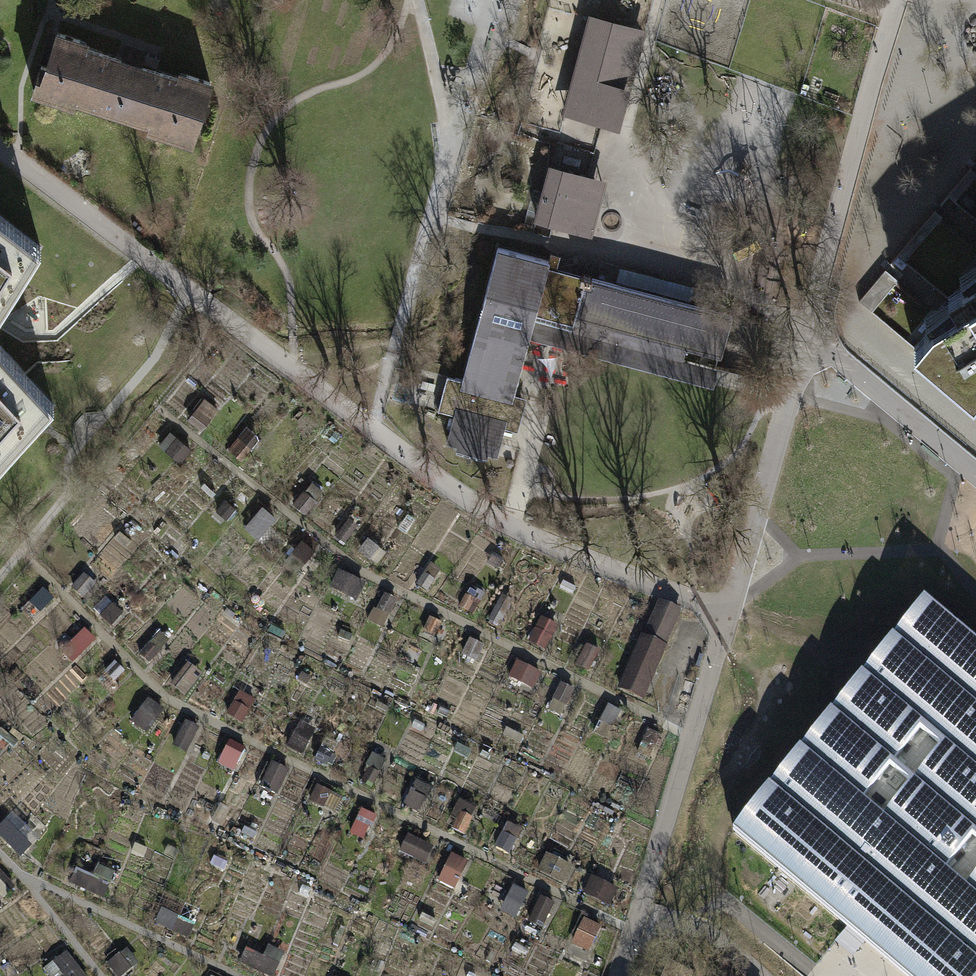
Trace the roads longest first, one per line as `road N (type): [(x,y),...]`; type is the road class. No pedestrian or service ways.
road 1 (residential): [(0,147),(186,288)]

